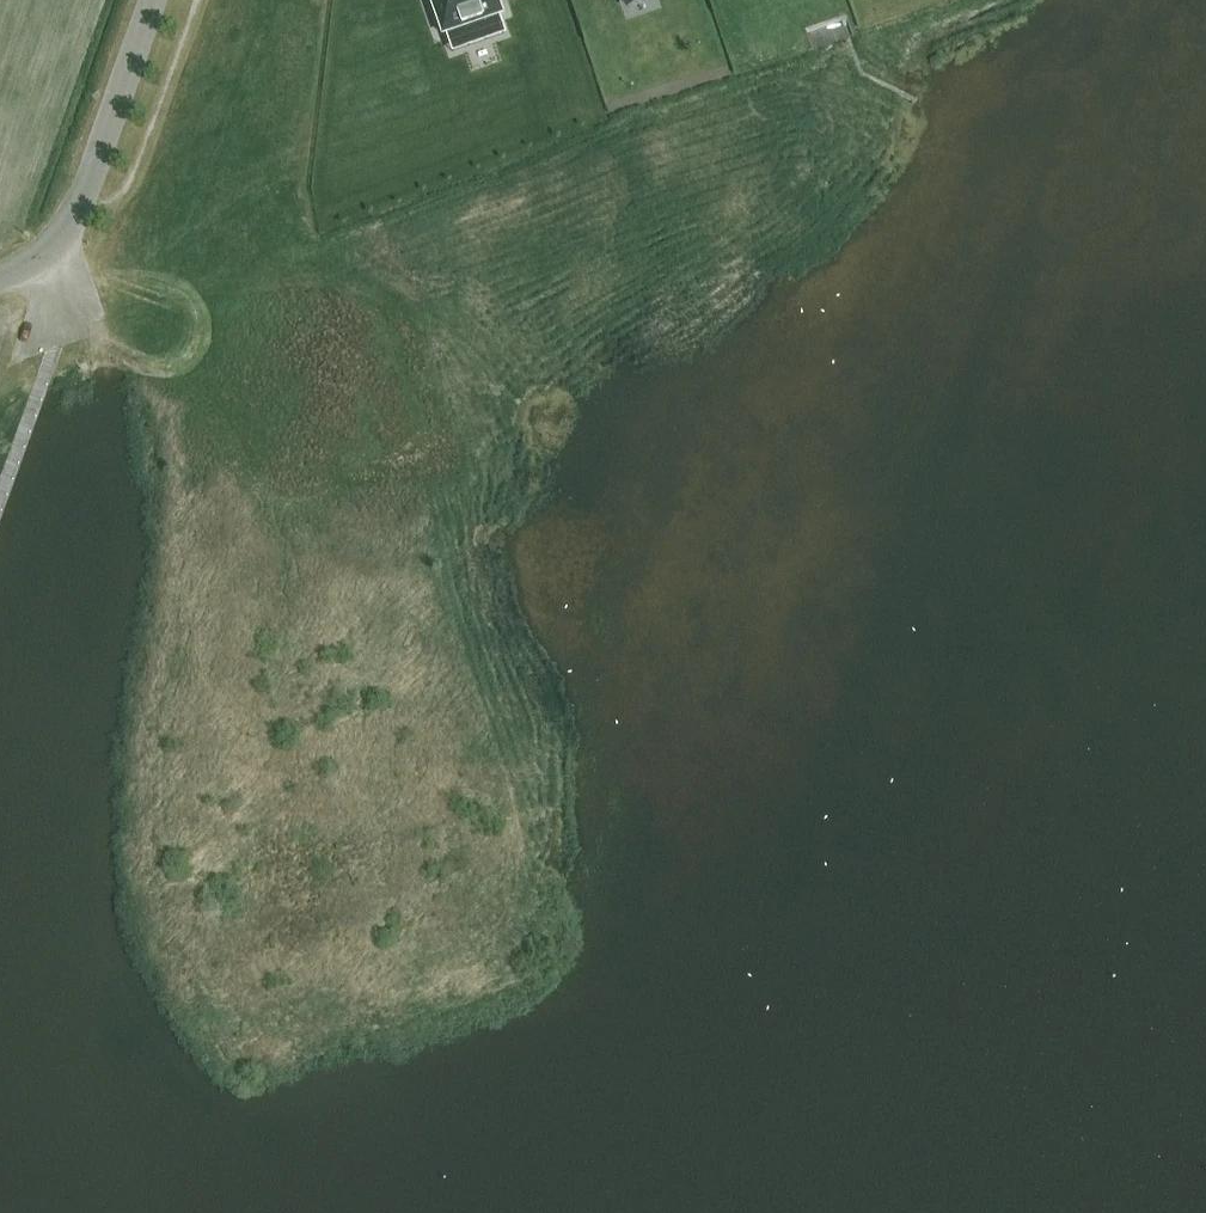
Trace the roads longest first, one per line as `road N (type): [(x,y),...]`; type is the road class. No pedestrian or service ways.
road 1 (tertiary): [(0,281),(52,264),(154,0)]

